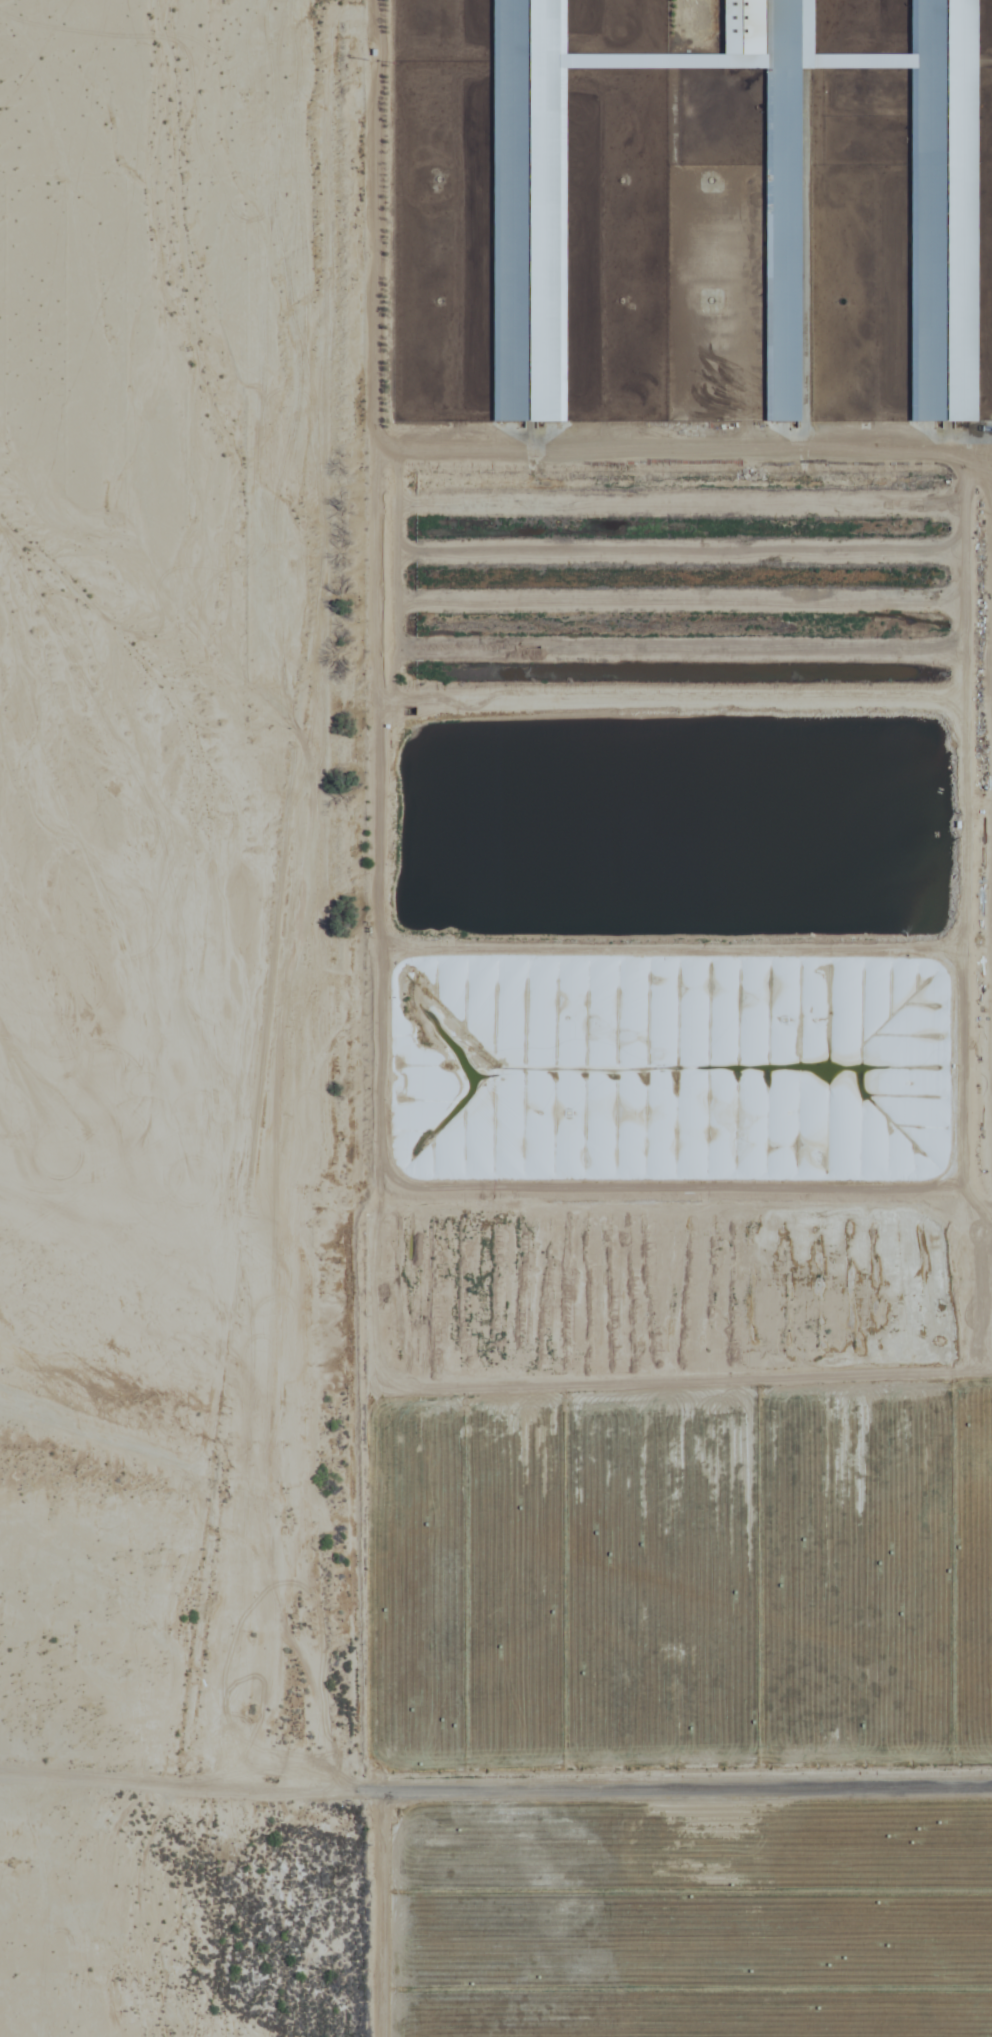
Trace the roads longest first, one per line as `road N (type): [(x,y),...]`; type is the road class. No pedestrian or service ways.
road 1 (residential): [(0,1783),(991,1804)]

